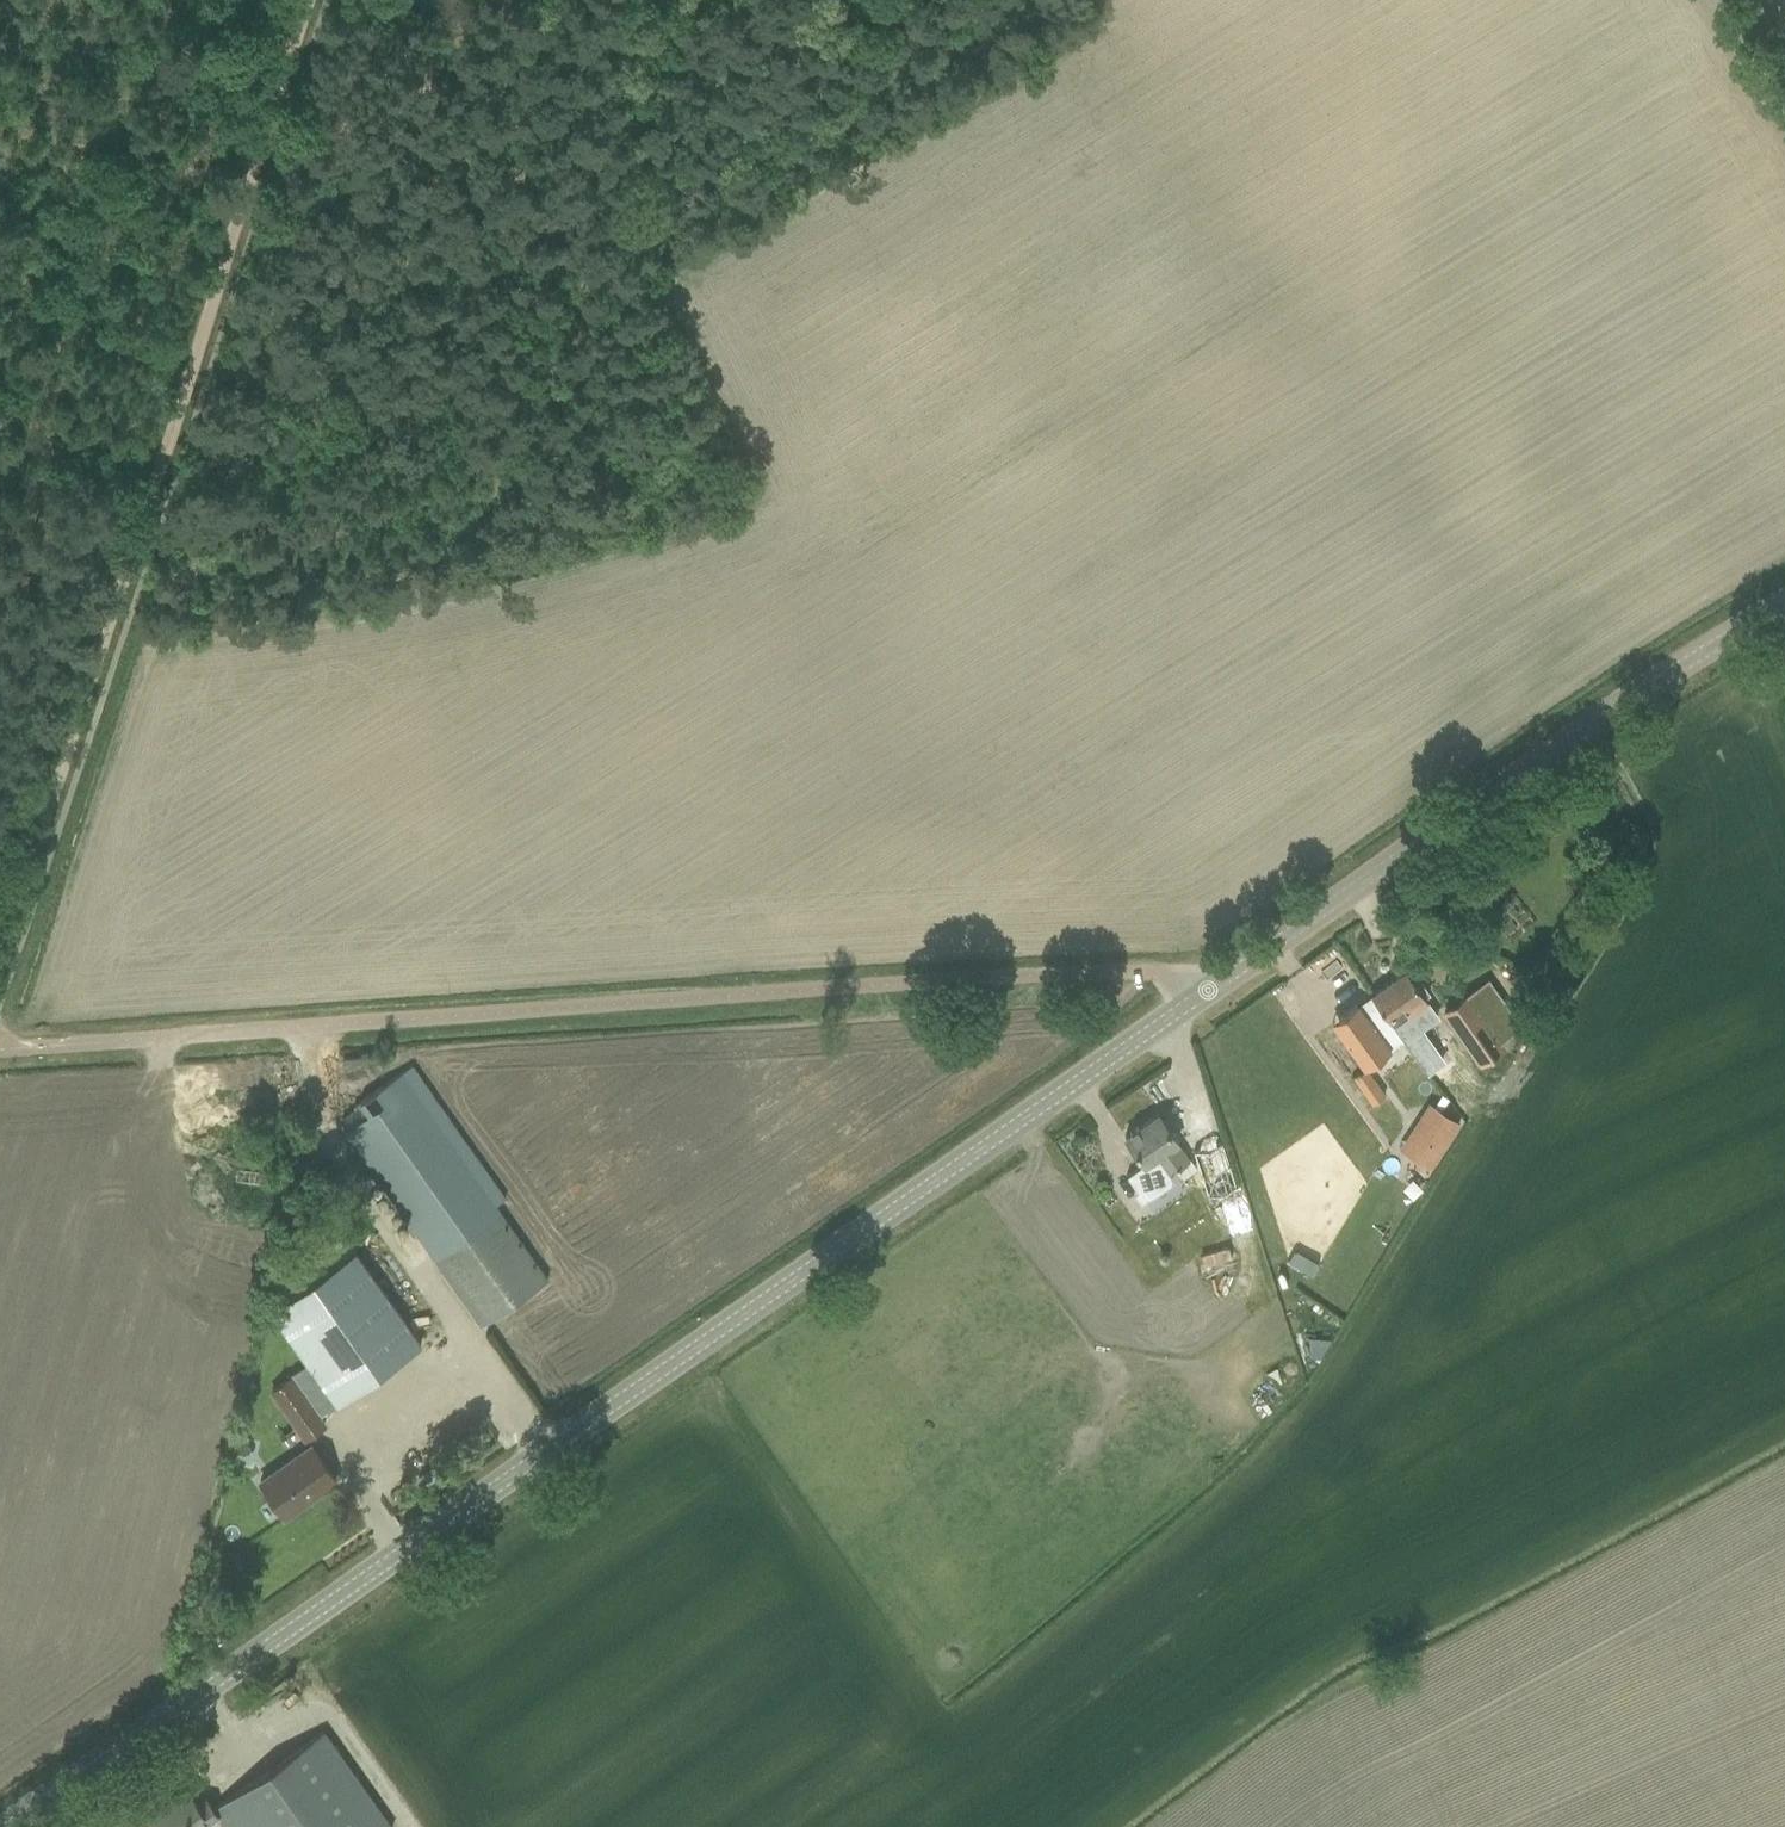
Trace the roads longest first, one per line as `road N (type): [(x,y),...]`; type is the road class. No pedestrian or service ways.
road 1 (tertiary): [(8,1826),(1568,739),(1784,602)]
road 2 (track): [(0,946),(310,0)]
road 3 (track): [(1284,1302),(1190,1002)]

